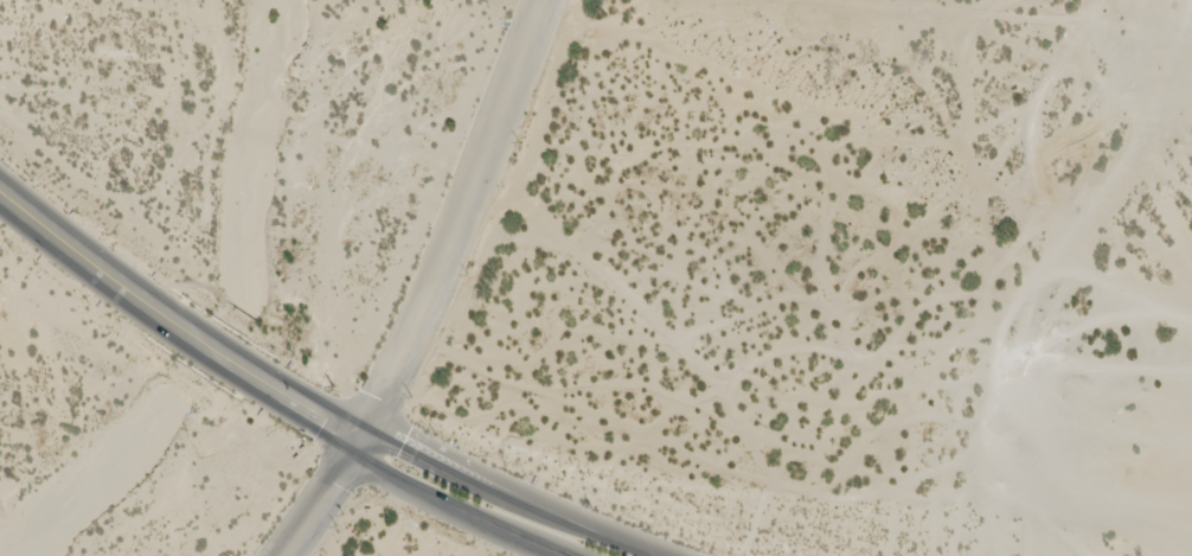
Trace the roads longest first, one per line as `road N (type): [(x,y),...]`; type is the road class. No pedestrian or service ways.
road 1 (secondary): [(615,543),(371,430),(231,353),(128,285),(0,178)]
road 2 (residential): [(359,446),(419,322),(546,0)]
road 3 (secondary): [(0,209),(147,326),(248,396),(353,454)]
road 4 (secondary): [(353,454),(485,522)]
road 5 (residential): [(283,555),(359,446)]

